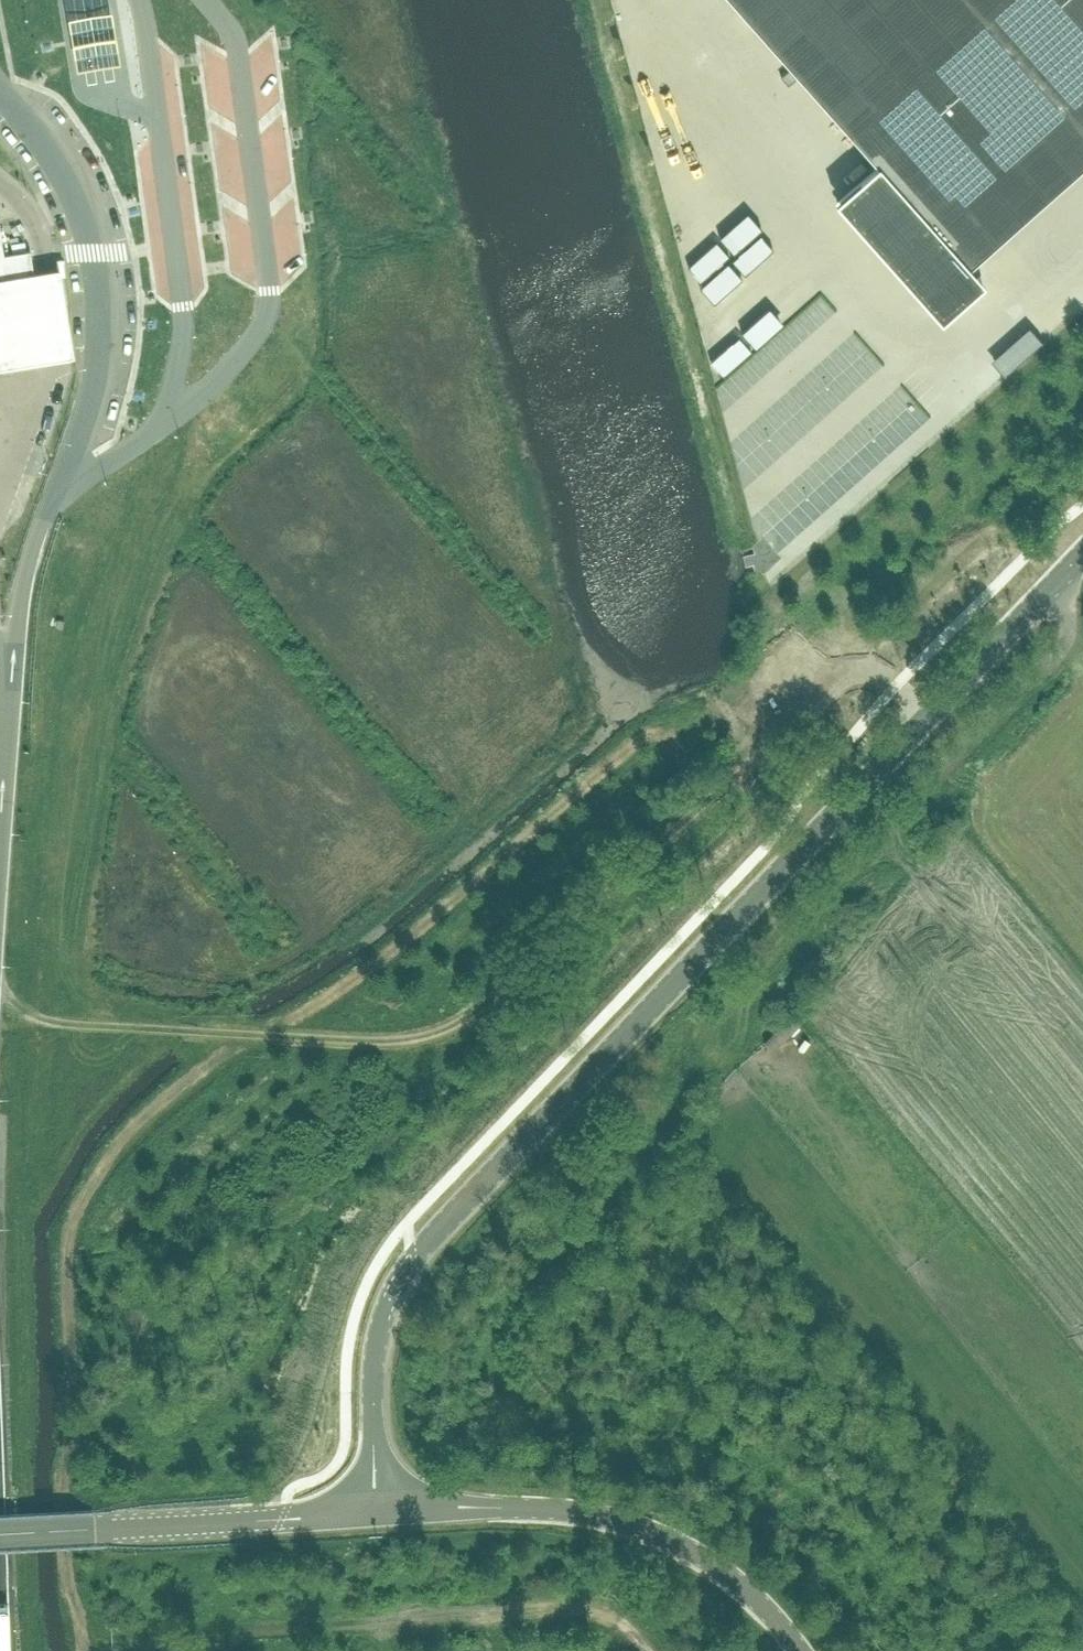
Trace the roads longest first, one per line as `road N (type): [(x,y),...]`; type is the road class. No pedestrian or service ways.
road 1 (tertiary): [(376,1511),(371,1386),(387,1290),(1082,546)]
road 2 (track): [(97,1645),(573,1605),(621,1620)]
road 3 (unclassified): [(800,1650),(734,1579),(630,1523),(558,1509),(376,1511)]
road 4 (tertiary): [(0,1532),(376,1511)]

